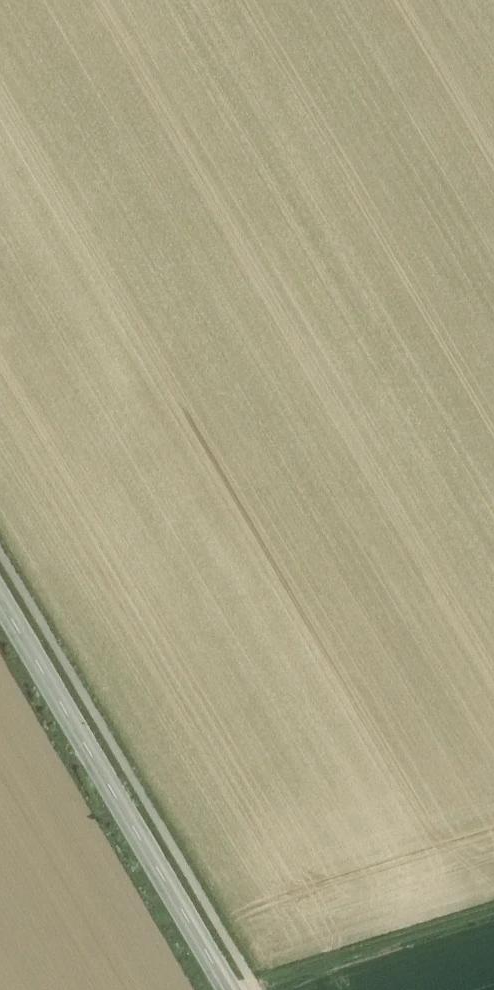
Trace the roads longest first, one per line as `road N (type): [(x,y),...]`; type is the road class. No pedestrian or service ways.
road 1 (tertiary): [(0,597),(233,989)]

